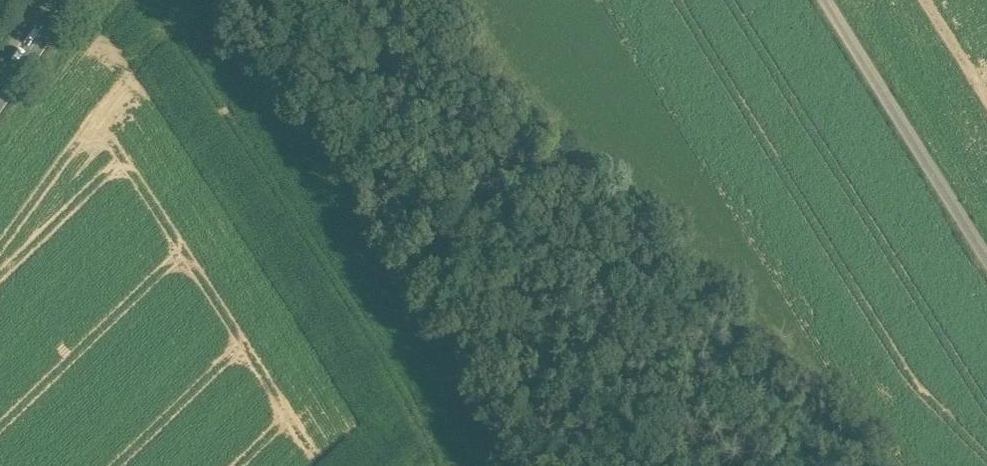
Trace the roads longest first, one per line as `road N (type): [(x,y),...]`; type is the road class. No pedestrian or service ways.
road 1 (track): [(833,0),(986,242)]
road 2 (secondary): [(0,107),(73,0)]

